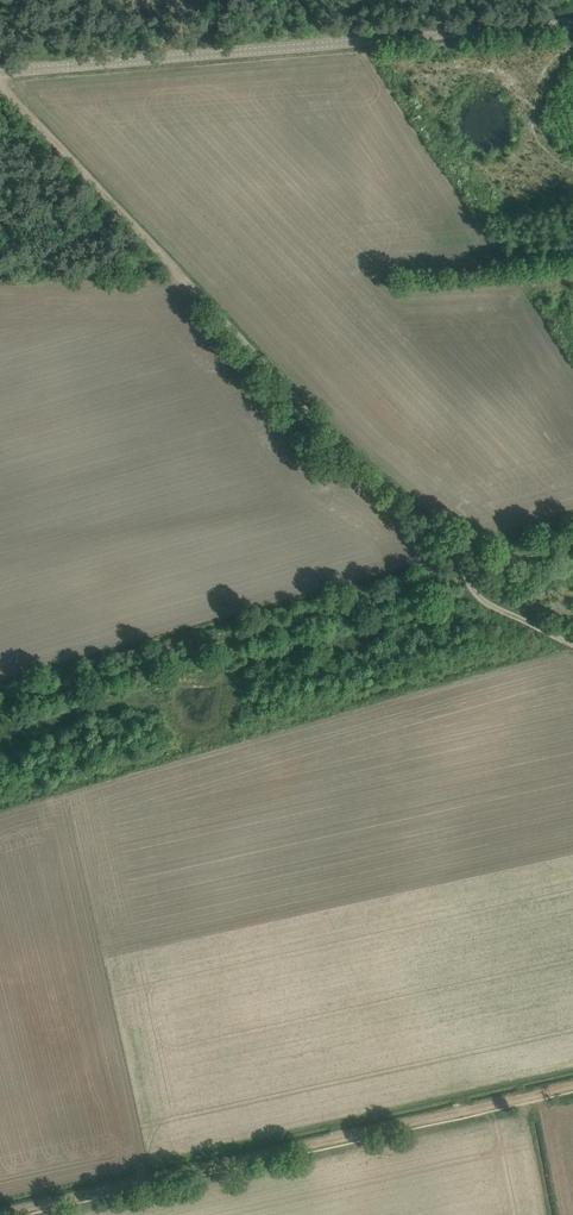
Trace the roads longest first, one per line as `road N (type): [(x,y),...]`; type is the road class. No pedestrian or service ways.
road 1 (track): [(0,85),(327,428),(442,532),(465,574)]
road 2 (track): [(3,1214),(572,1088)]
road 3 (unclassified): [(0,72),(572,23)]
road 4 (track): [(465,574),(500,612),(572,642)]

